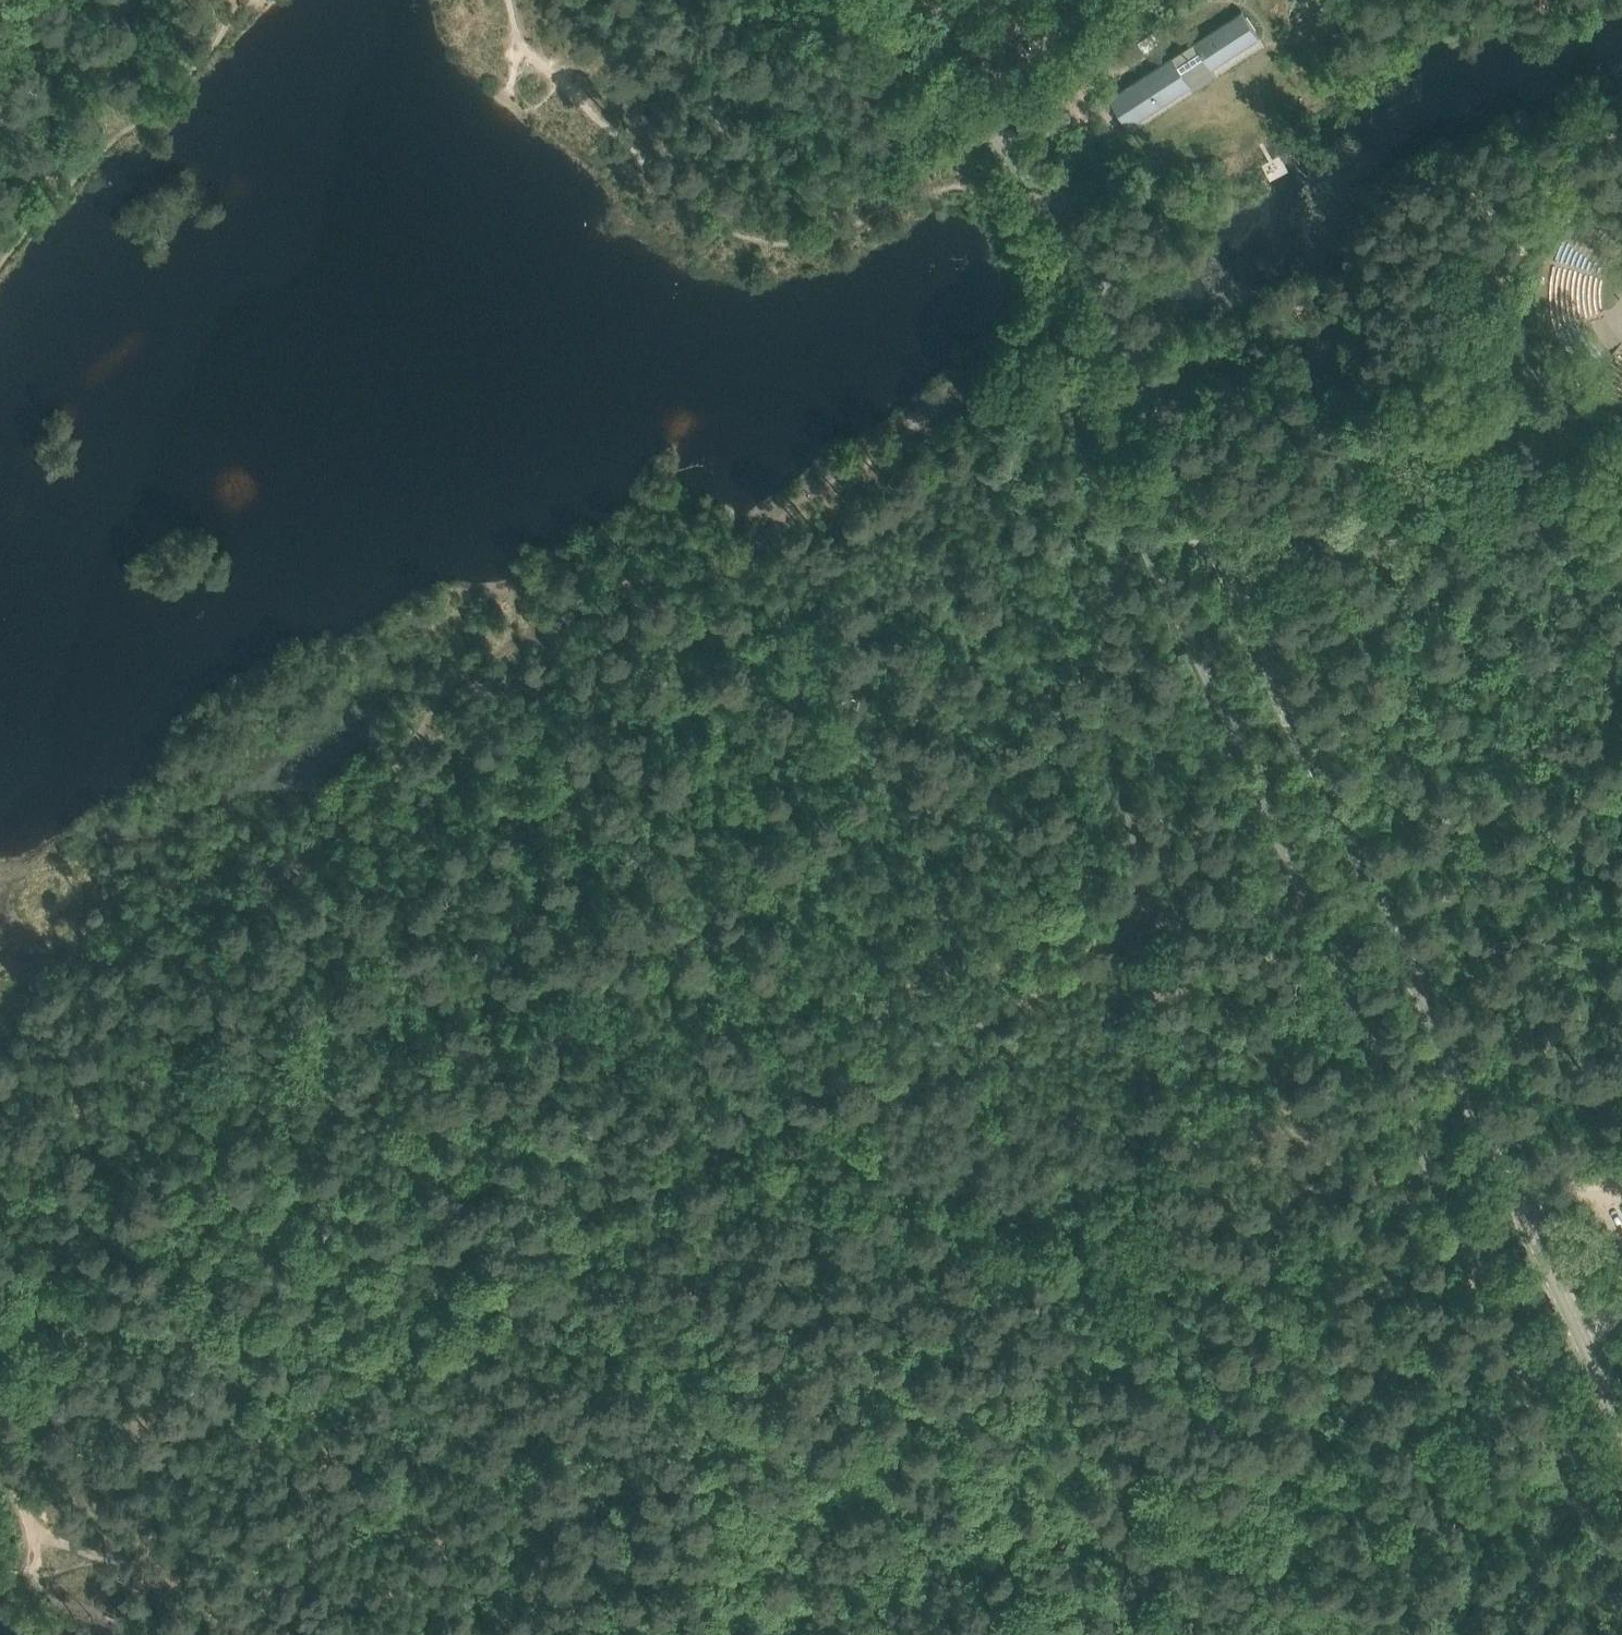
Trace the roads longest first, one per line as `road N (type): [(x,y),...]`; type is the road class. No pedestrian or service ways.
road 1 (tertiary): [(1621,1415),(1067,225),(1028,171),(859,0)]

